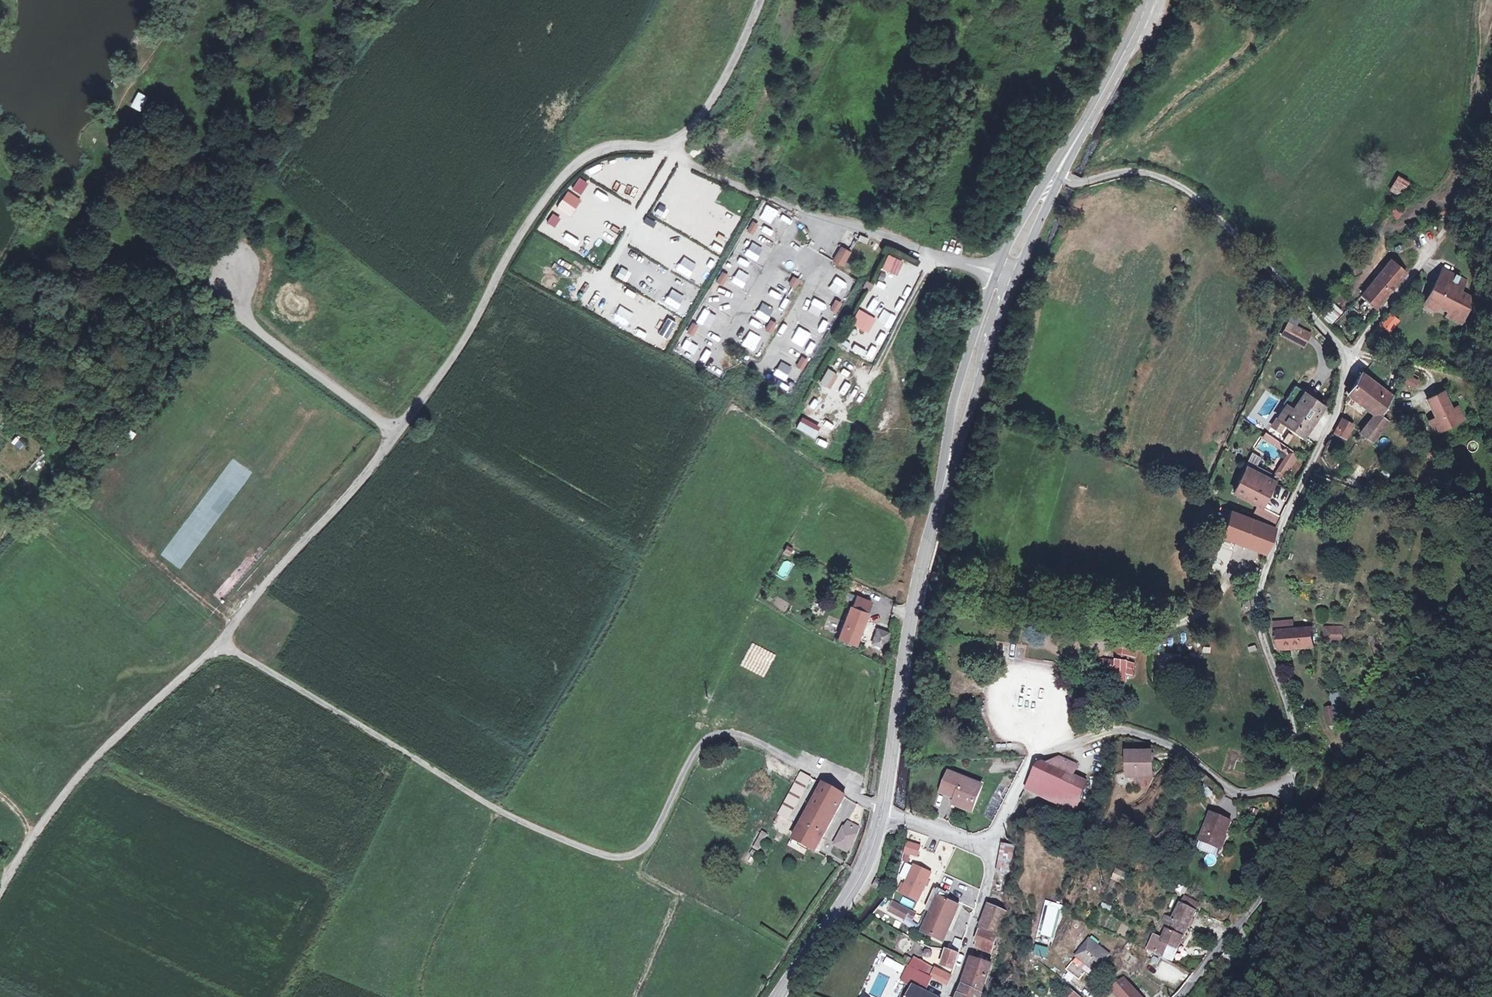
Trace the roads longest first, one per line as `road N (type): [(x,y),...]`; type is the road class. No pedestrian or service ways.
road 1 (unclassified): [(761,0),(731,71),(693,129),(671,144),(610,148),(582,160),(552,190),(451,364),(352,496),(222,643)]
road 2 (residential): [(222,643),(509,817),(612,858),(645,847),(692,758),(719,734),(766,745),(883,808)]
road 3 (secondary): [(883,808),(927,540),(989,333),(1061,173)]
road 4 (unclassified): [(1288,773),(1279,690),(1255,625),(1256,603),(1289,503),(1336,414),(1353,359)]
road 5 (unclassified): [(991,849),(1022,774),(1039,755),(1119,728),(1169,743),(1246,796),(1288,773)]
road 6 (unclassified): [(1061,173),(1079,183),(1141,173),(1179,186),(1353,359)]
road 7 (unclassified): [(222,643),(94,761),(0,892)]
road 8 (track): [(202,274),(247,309),(254,326),(398,433)]
road 9 (unclassified): [(1288,773),(1256,893),(1178,996)]
road 10 (secondary): [(771,996),(844,906),(881,816)]
road 11 (secondary): [(1061,173),(1147,0)]
road 12 (unclassified): [(1446,238),(1353,359)]
road 13 (residential): [(954,996),(991,849)]

